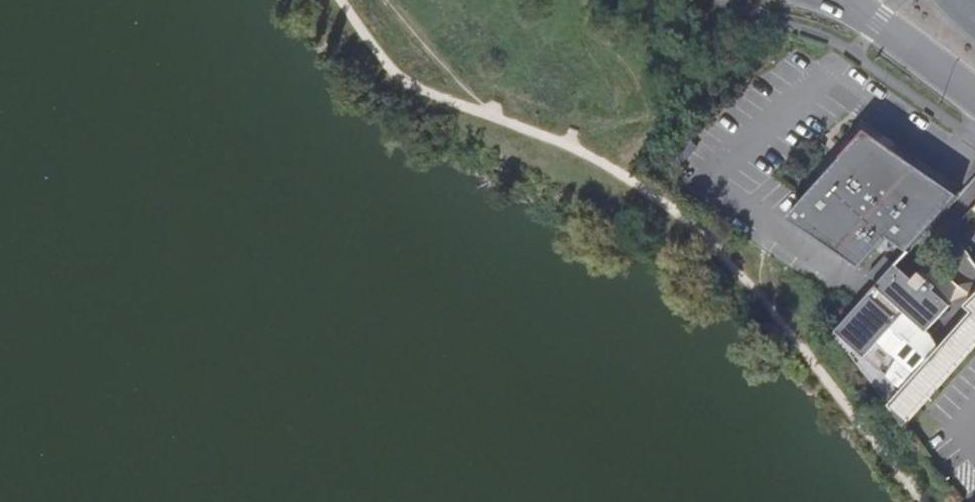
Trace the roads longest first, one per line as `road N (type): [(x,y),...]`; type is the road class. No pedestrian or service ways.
road 1 (primary): [(836,0),(974,98)]

